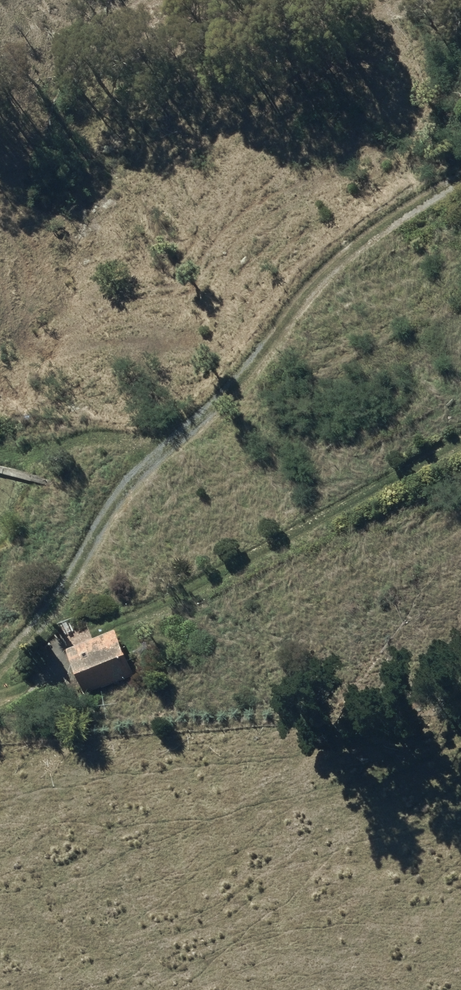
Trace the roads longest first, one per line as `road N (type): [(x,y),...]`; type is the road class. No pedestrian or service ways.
road 1 (track): [(0,667),(17,655),(148,466),(301,301),(357,252),(460,188)]
road 2 (track): [(48,674),(68,640),(201,589),(460,442)]
road 3 (track): [(0,451),(97,436),(162,451)]

